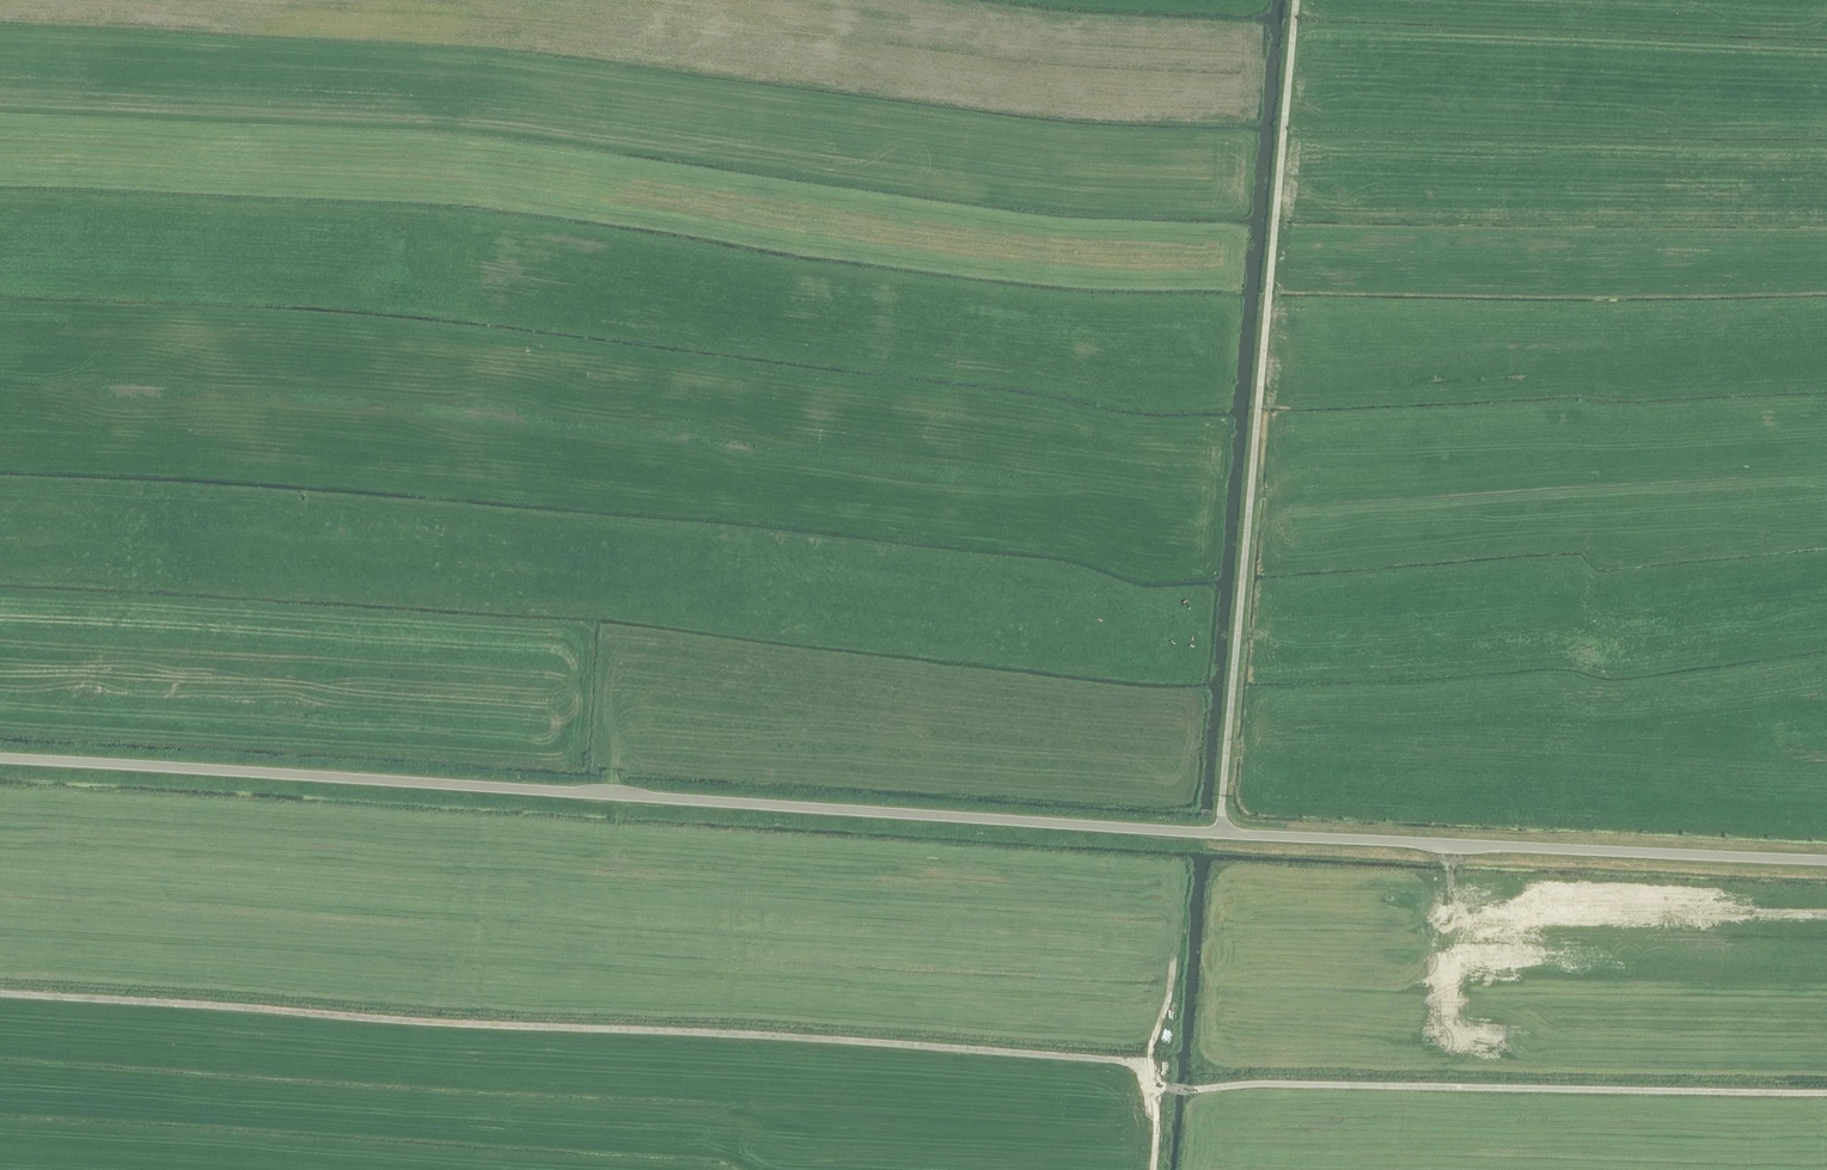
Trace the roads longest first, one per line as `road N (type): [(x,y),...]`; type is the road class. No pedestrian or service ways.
road 1 (unclassified): [(1826,857),(1222,835),(0,760)]
road 2 (track): [(1149,1084),(1142,1063),(880,1041),(0,993)]
road 3 (track): [(1222,835),(1297,0)]
road 4 (track): [(1826,1090),(1149,1084)]

